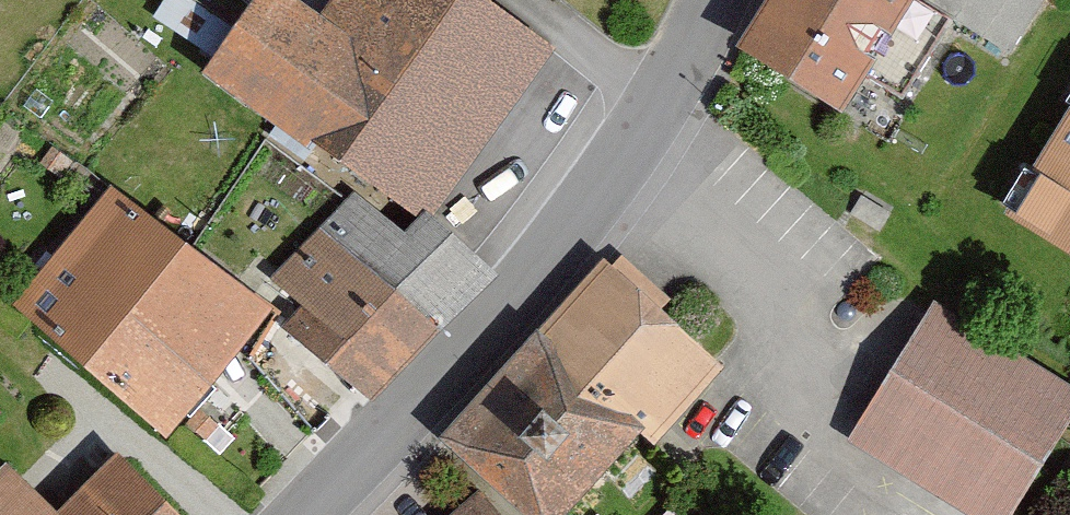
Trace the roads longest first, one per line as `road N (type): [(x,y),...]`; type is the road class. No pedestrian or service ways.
road 1 (tertiary): [(304,514),(611,199),(700,72),(722,0)]

